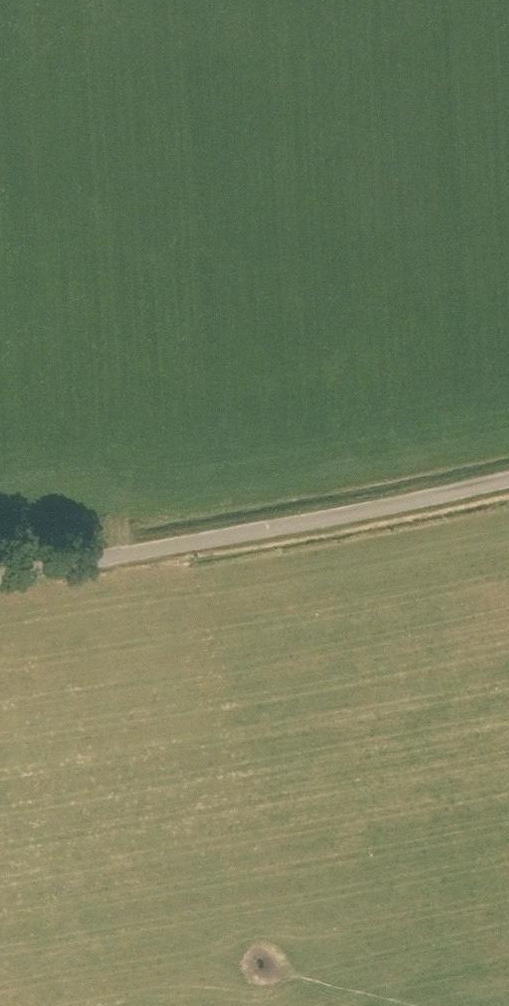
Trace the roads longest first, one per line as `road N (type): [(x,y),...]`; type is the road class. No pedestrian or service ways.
road 1 (unclassified): [(0,575),(508,477)]

